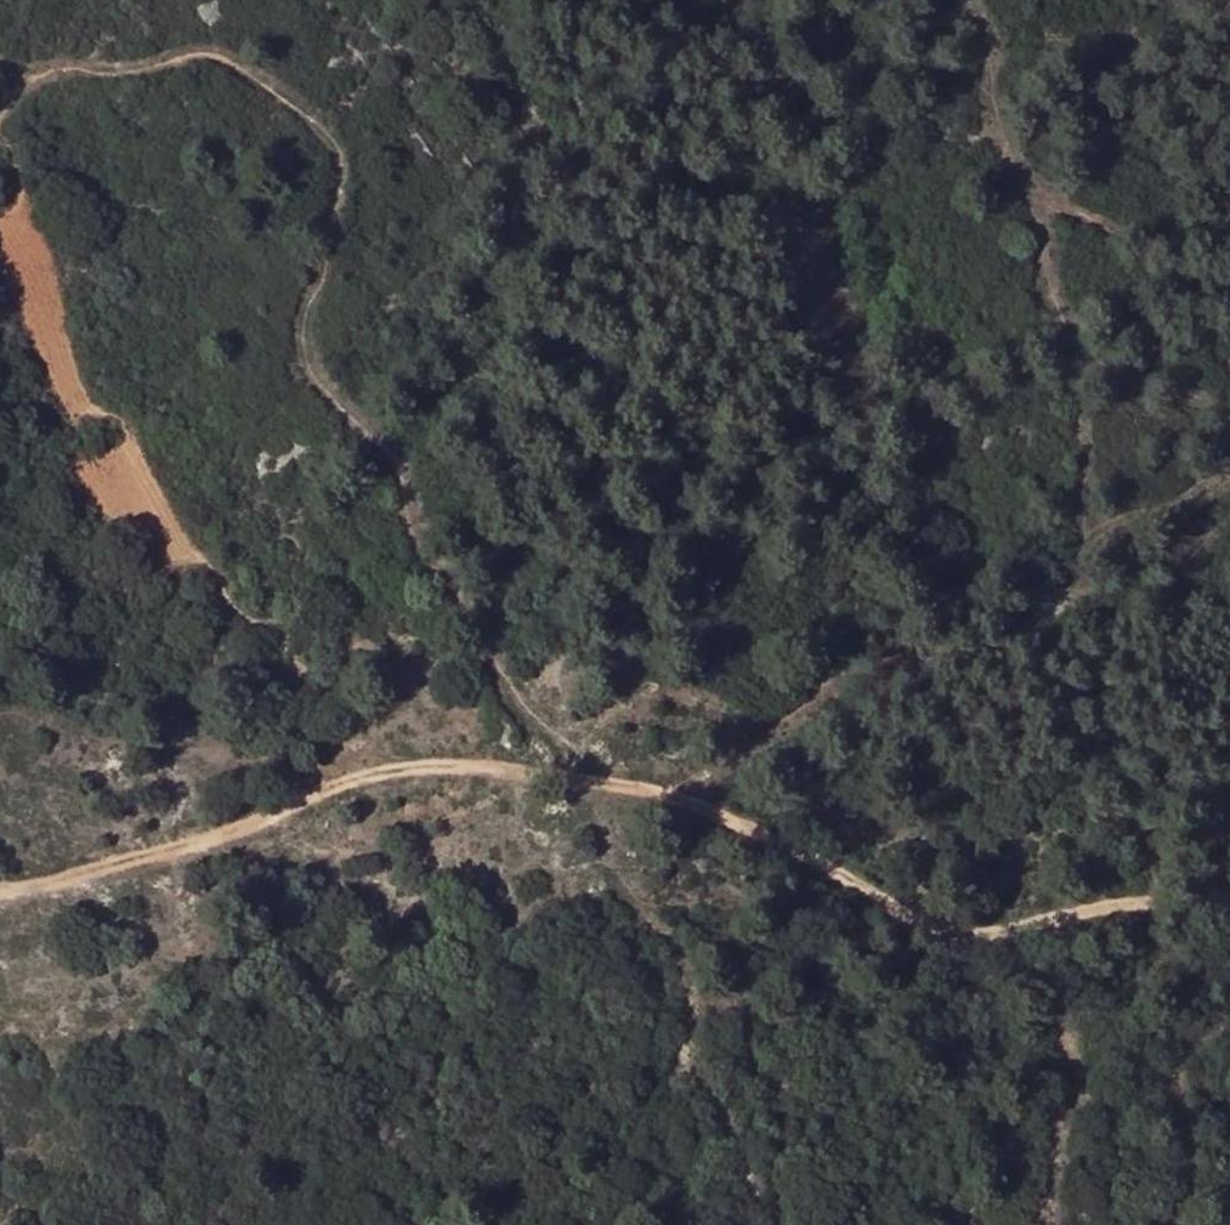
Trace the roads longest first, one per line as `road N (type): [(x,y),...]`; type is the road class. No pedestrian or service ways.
road 1 (track): [(1229,904),(1158,903),(971,945),(739,813),(645,786),(502,771),(361,779),(256,827),(0,894)]

